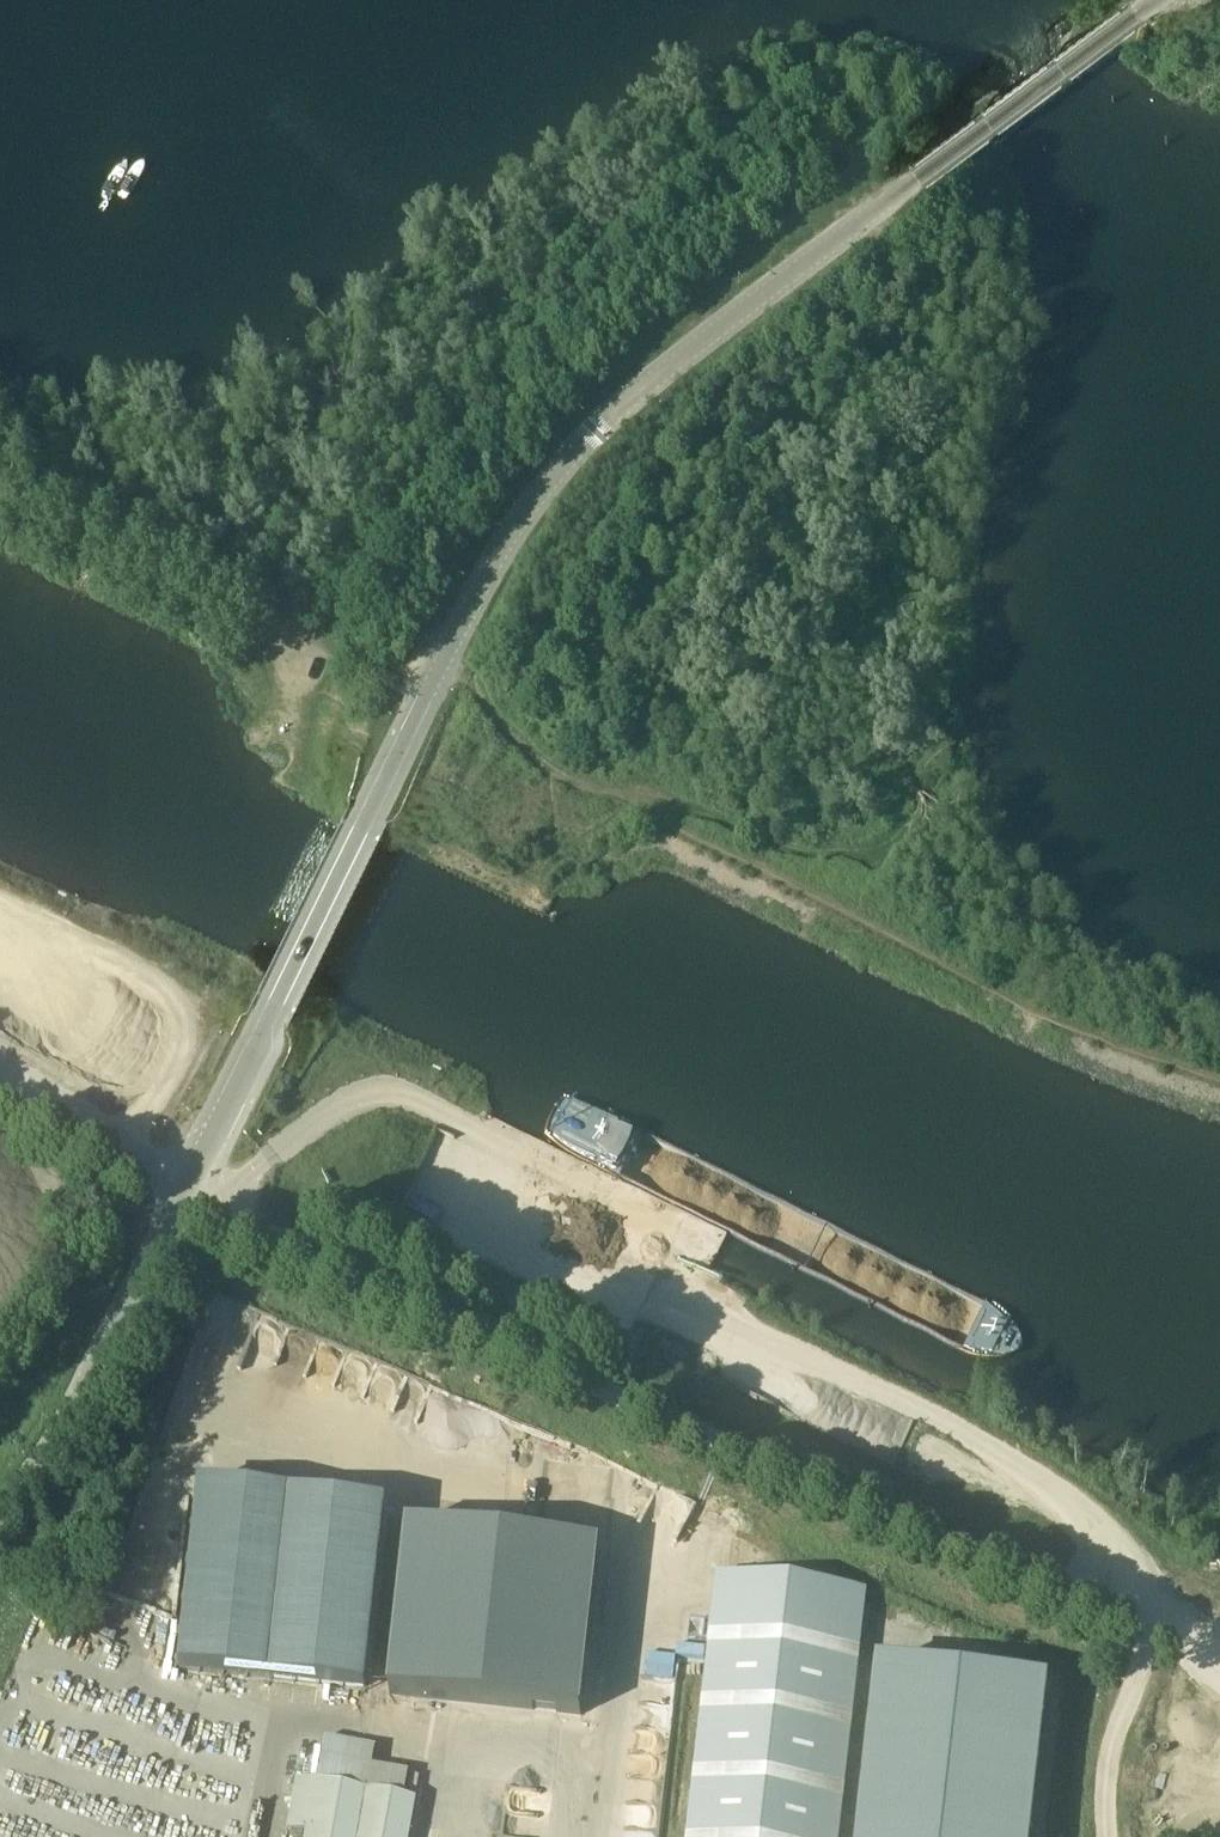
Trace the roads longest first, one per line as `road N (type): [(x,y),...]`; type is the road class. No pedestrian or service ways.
road 1 (unclassified): [(1152,0),(1036,74),(640,391),(573,456),(513,536),(61,1433),(0,1511)]

